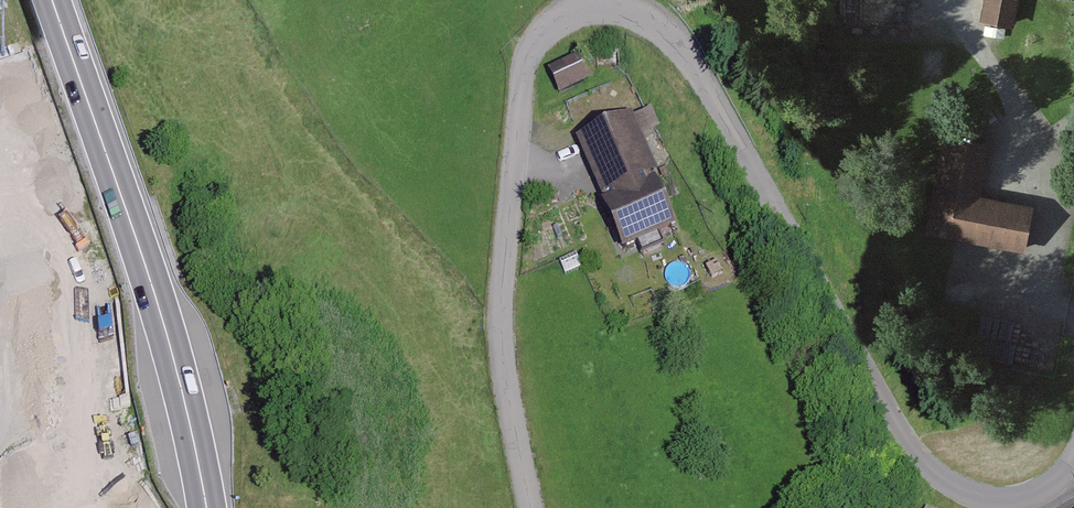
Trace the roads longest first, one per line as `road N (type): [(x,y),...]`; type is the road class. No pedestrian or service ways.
road 1 (residential): [(533,507),(503,339),(524,92),(535,54),(557,24),(596,5),(642,13),(676,33),(710,77),(910,444),(946,485),(1003,505),(1050,496),(1073,465)]
road 2 (trunk): [(57,0),(159,301),(208,507)]
road 3 (track): [(1073,316),(1055,293),(1058,210),(1050,170),(952,0)]

